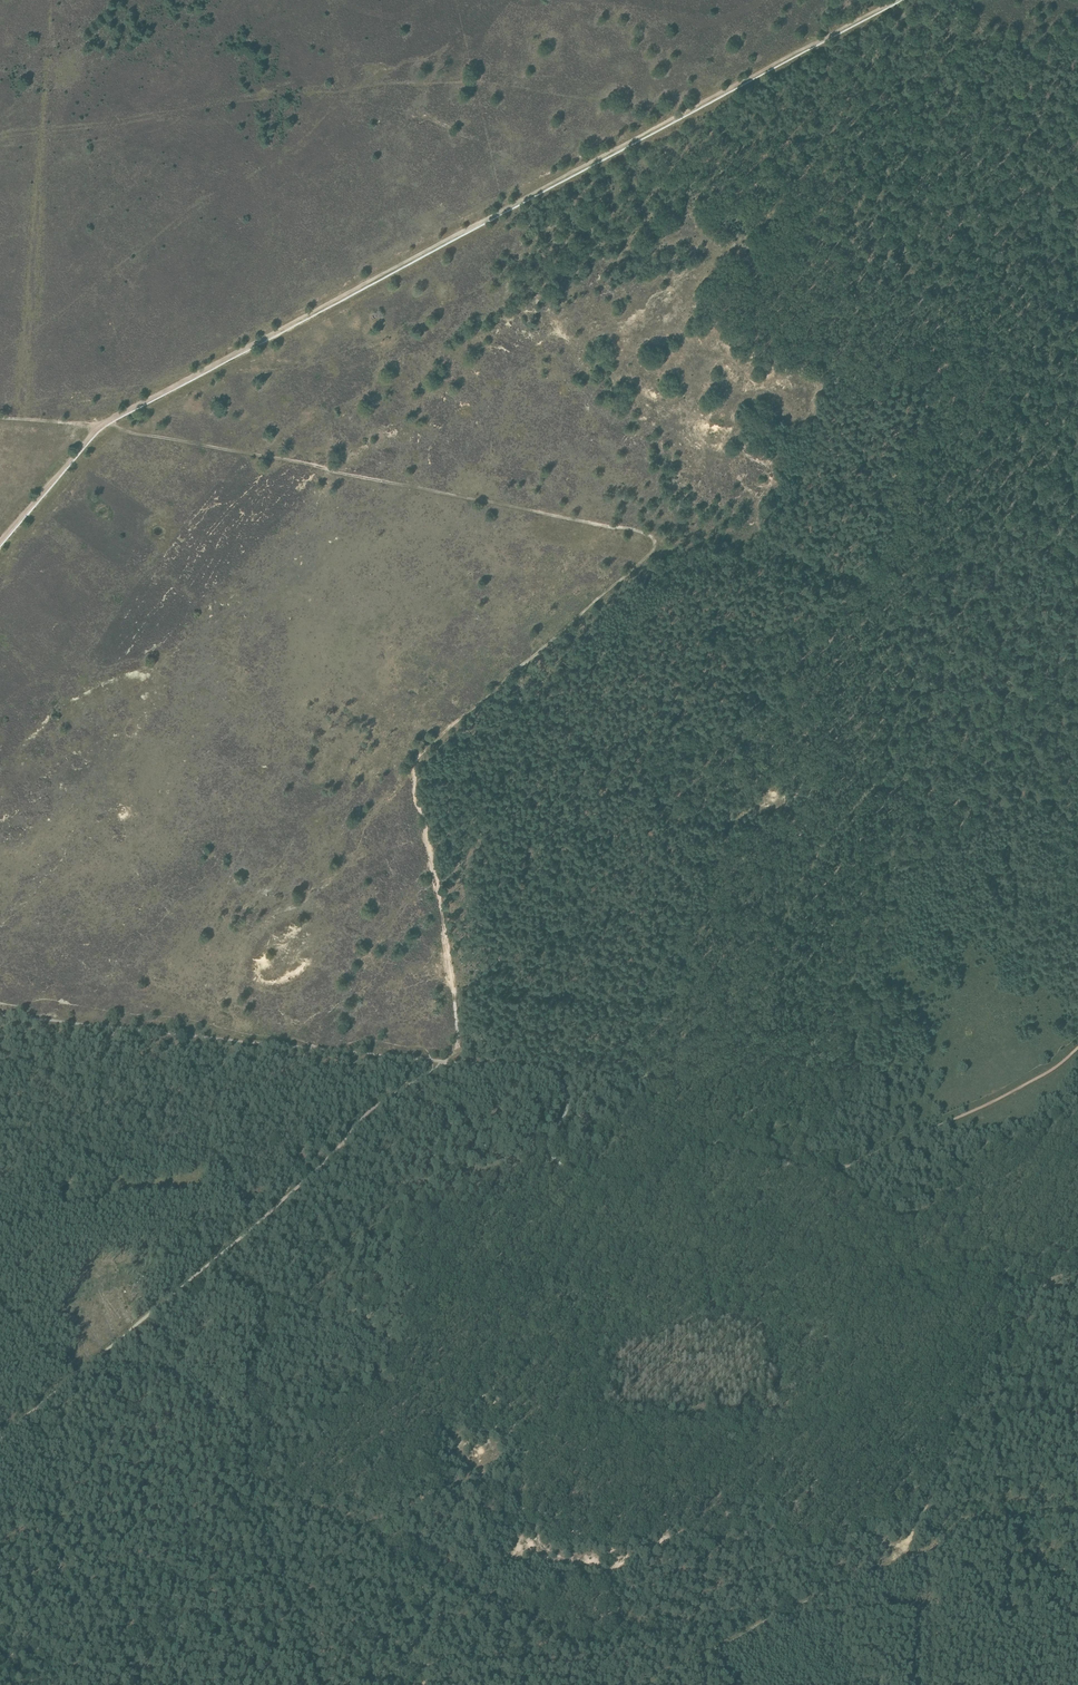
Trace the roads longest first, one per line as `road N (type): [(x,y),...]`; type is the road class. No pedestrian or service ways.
road 1 (track): [(456,1062),(449,960),(415,763),(653,550),(654,539),(108,424),(0,417)]
road 2 (track): [(895,0),(102,421),(0,537)]
road 3 (track): [(1077,1048),(983,1108),(837,1171),(716,1146),(640,1184),(565,1171),(549,1143),(567,1113),(560,1080),(456,1062)]
road 4 (track): [(0,1440),(284,1200),(371,1110),(446,1061)]
road 5 (track): [(446,1061),(0,1014)]

